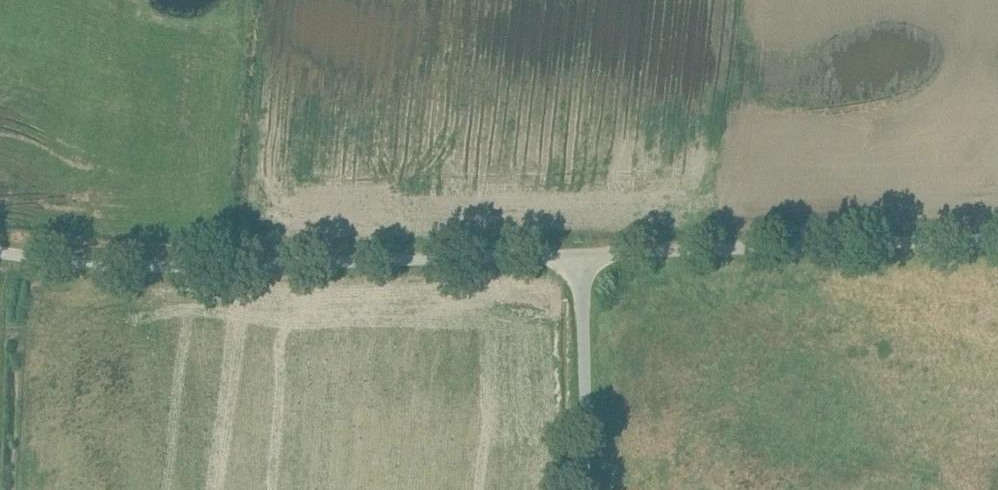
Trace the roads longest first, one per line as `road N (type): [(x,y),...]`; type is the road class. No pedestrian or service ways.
road 1 (unclassified): [(587,257),(99,260),(0,244)]
road 2 (unclassified): [(997,241),(587,257)]
road 3 (unclassified): [(578,489),(587,257)]

